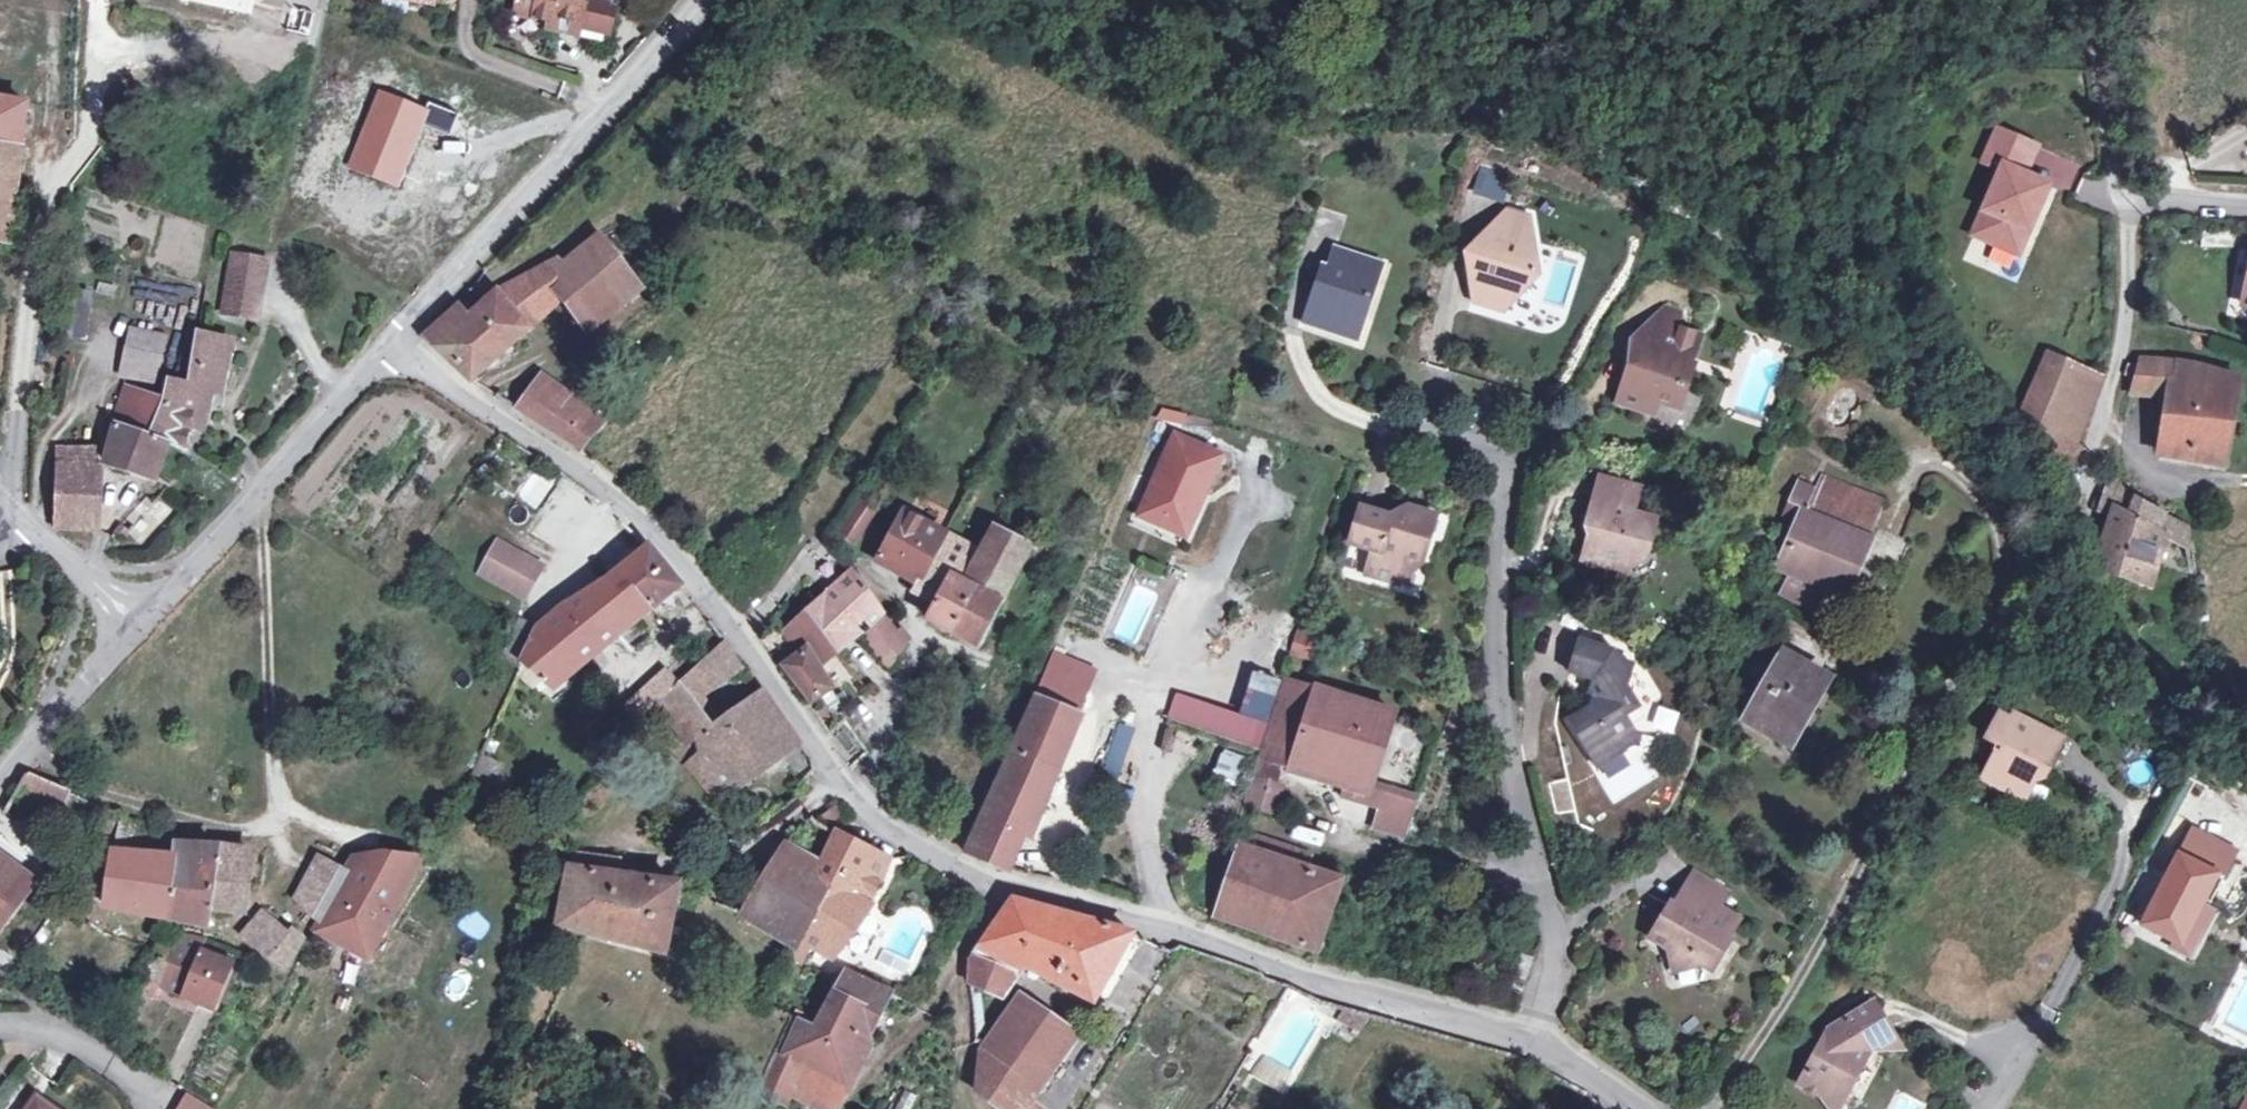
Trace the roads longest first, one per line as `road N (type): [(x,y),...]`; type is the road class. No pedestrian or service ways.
road 1 (residential): [(387,347),(567,462),(665,548),(840,782),(902,845),(984,888),(1090,906),(1532,1045)]
road 2 (residential): [(1532,1045),(1556,959),(1499,732),(1492,646),(1504,451),(1428,429)]
road 3 (residential): [(701,0),(387,347)]
road 4 (residential): [(139,627),(387,347)]
road 5 (residential): [(0,780),(139,627)]
road 6 (track): [(2088,0),(2128,194)]
road 7 (residential): [(148,1108),(137,1086),(46,1028),(0,1026)]
road 8 (residential): [(139,627),(17,519)]

